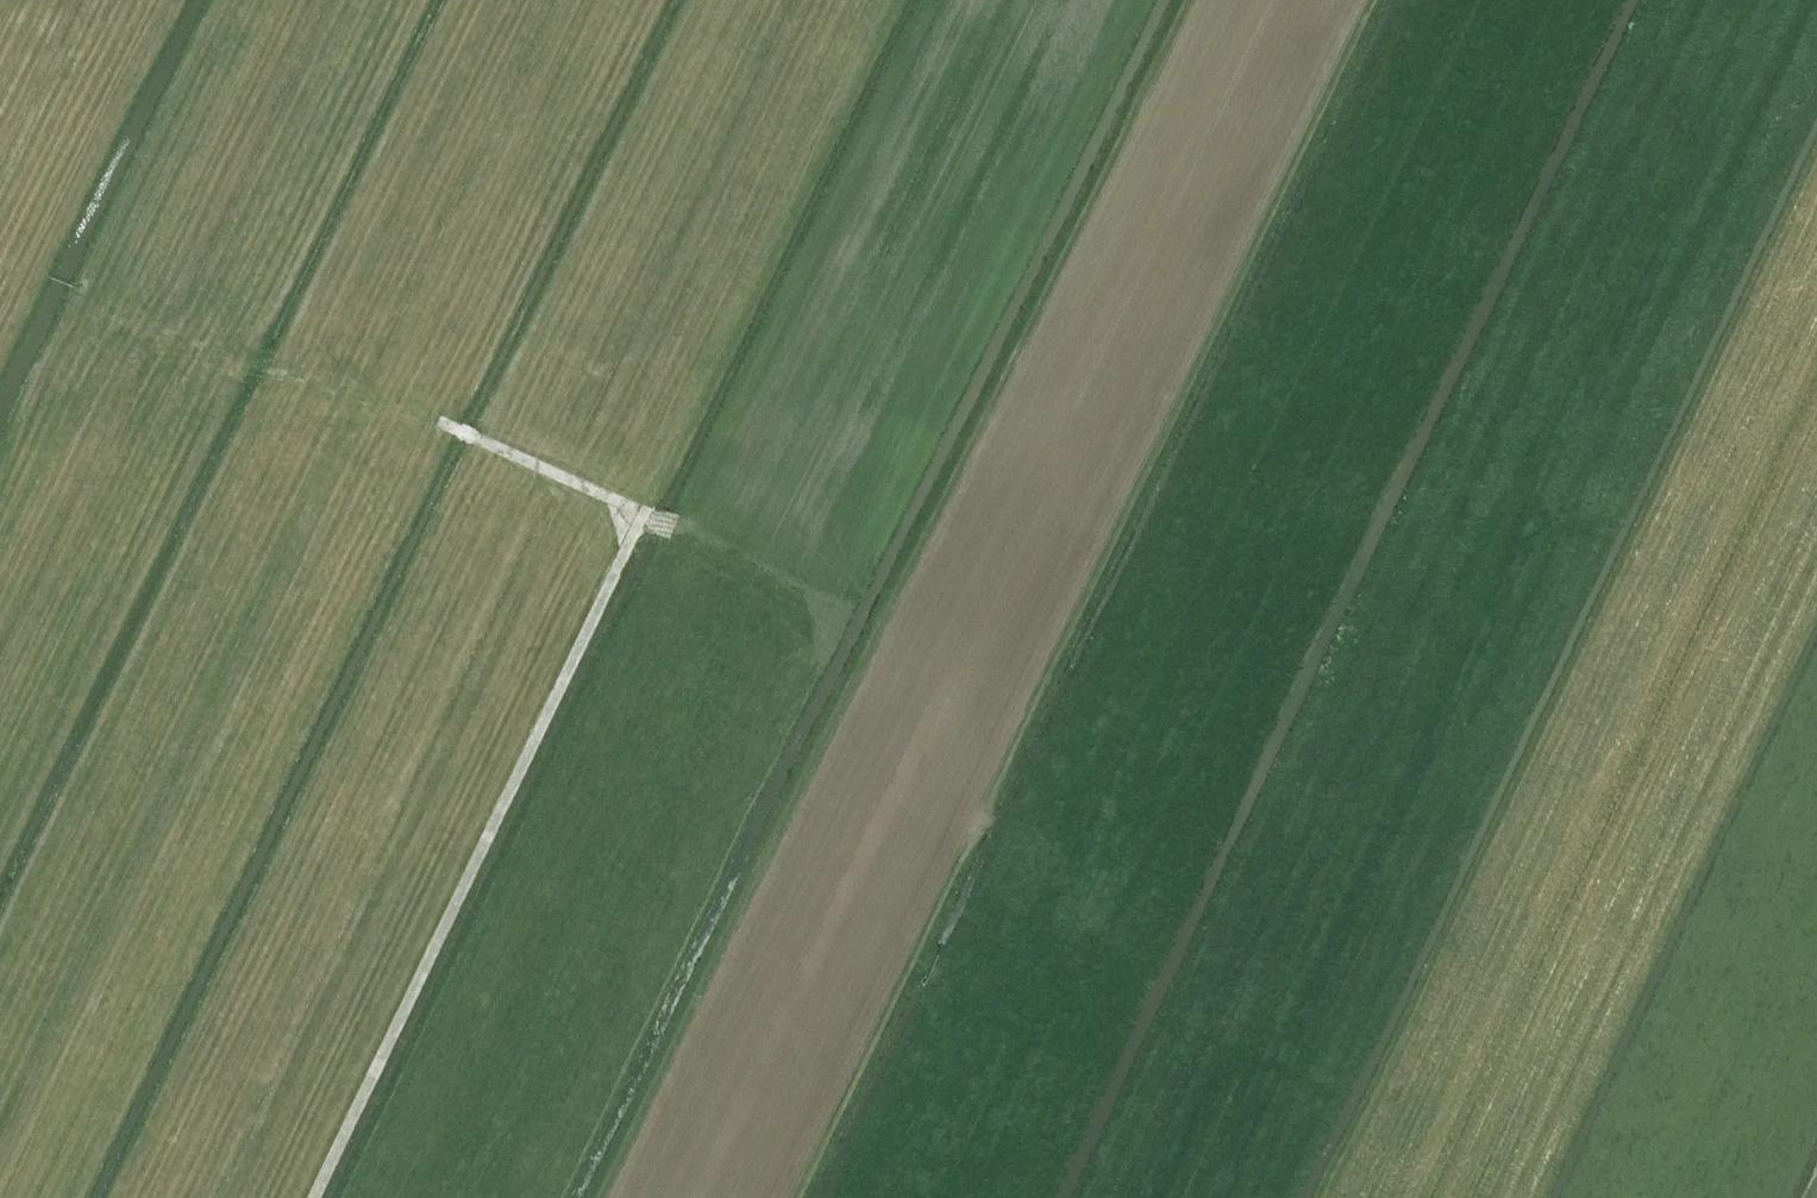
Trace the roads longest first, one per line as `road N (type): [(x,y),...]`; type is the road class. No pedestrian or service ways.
road 1 (track): [(317,1197),(648,515),(638,486),(456,403)]

